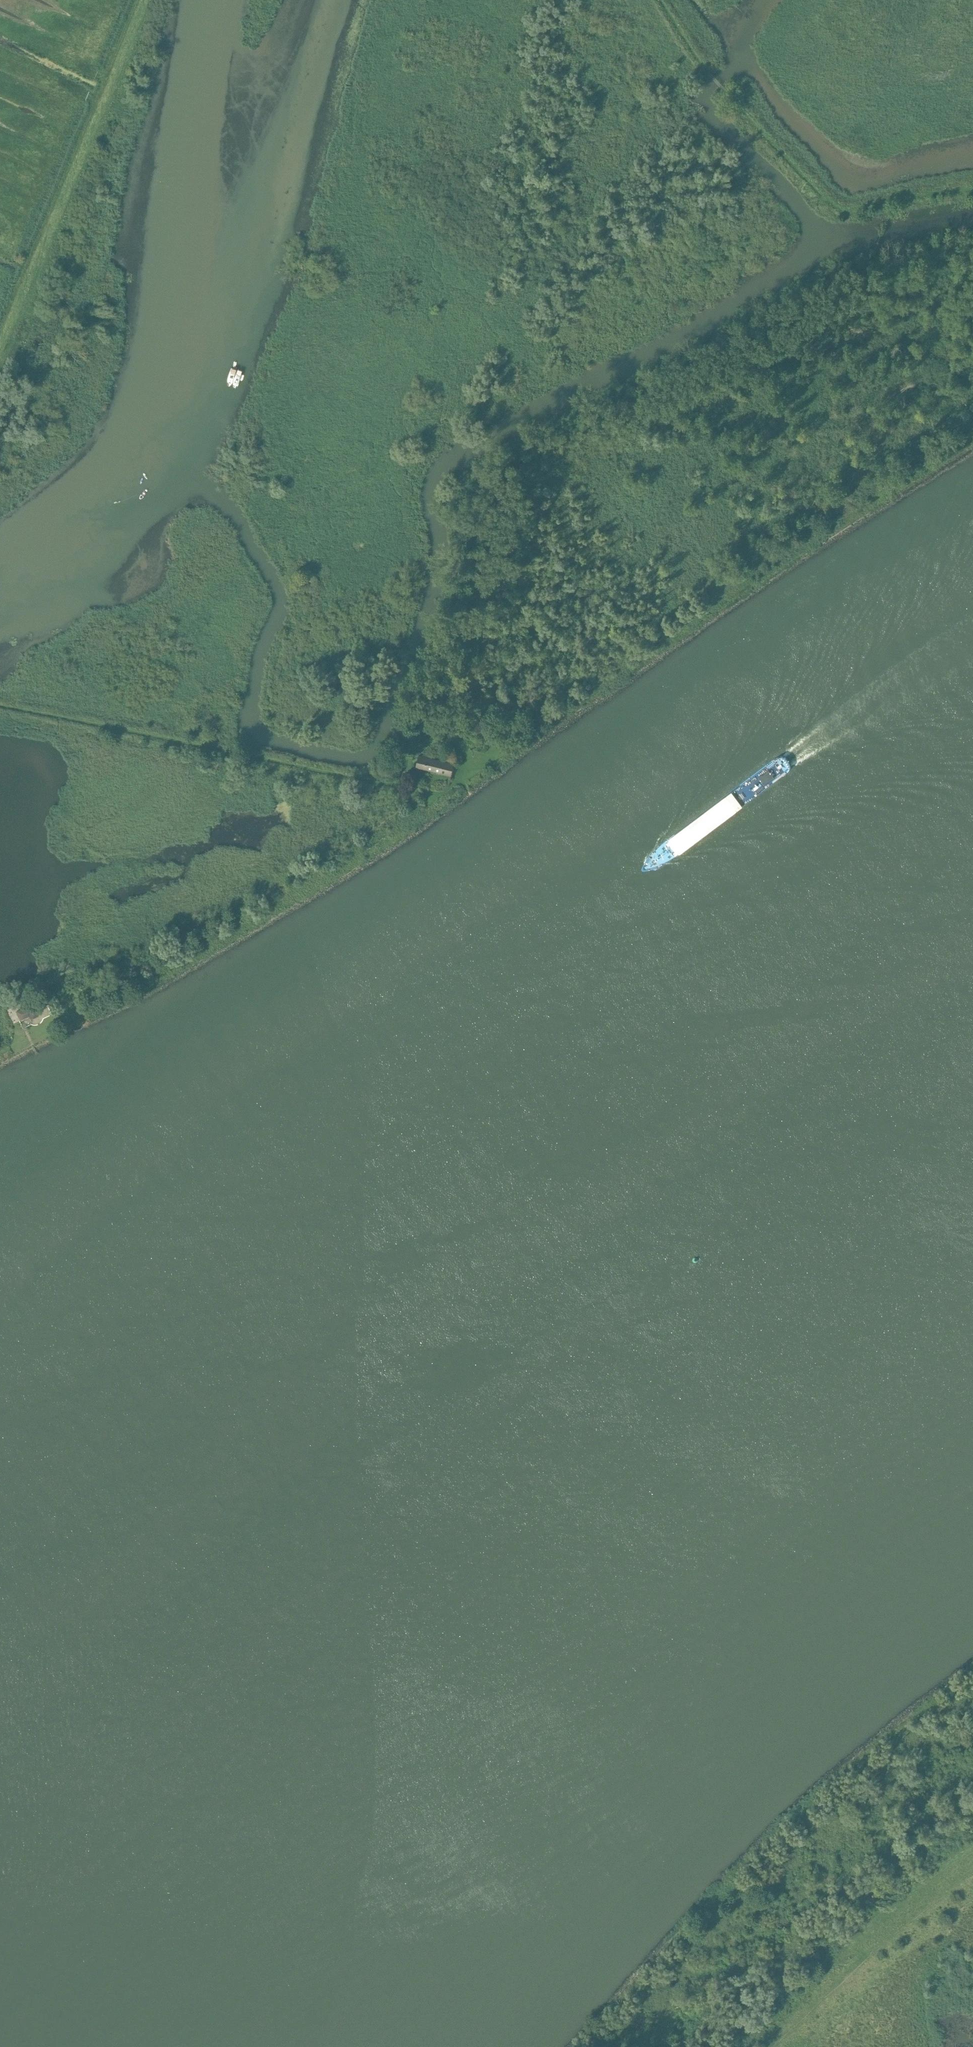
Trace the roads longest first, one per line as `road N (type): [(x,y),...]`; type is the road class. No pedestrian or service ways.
road 1 (track): [(0,337),(140,0)]

